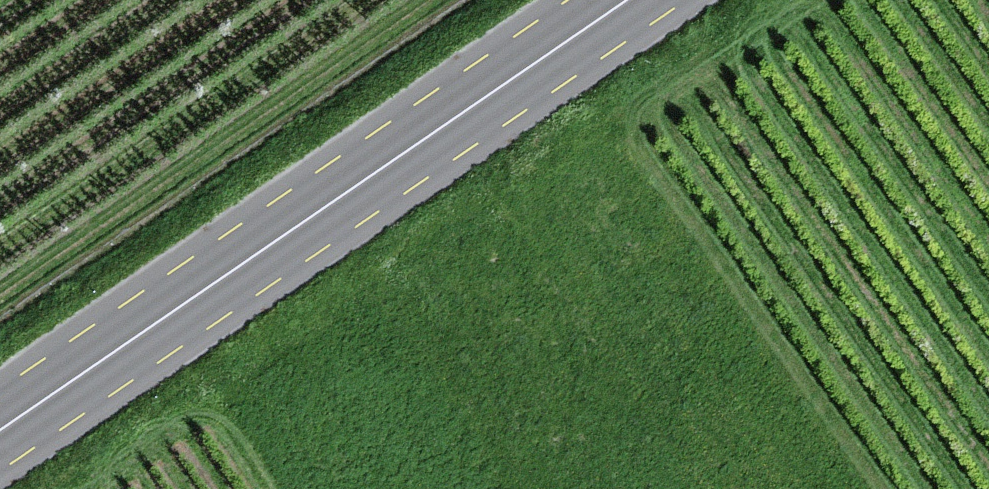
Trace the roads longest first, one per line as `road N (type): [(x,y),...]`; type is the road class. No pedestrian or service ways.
road 1 (primary): [(0,449),(658,0)]
road 2 (primary): [(588,0),(0,407)]

